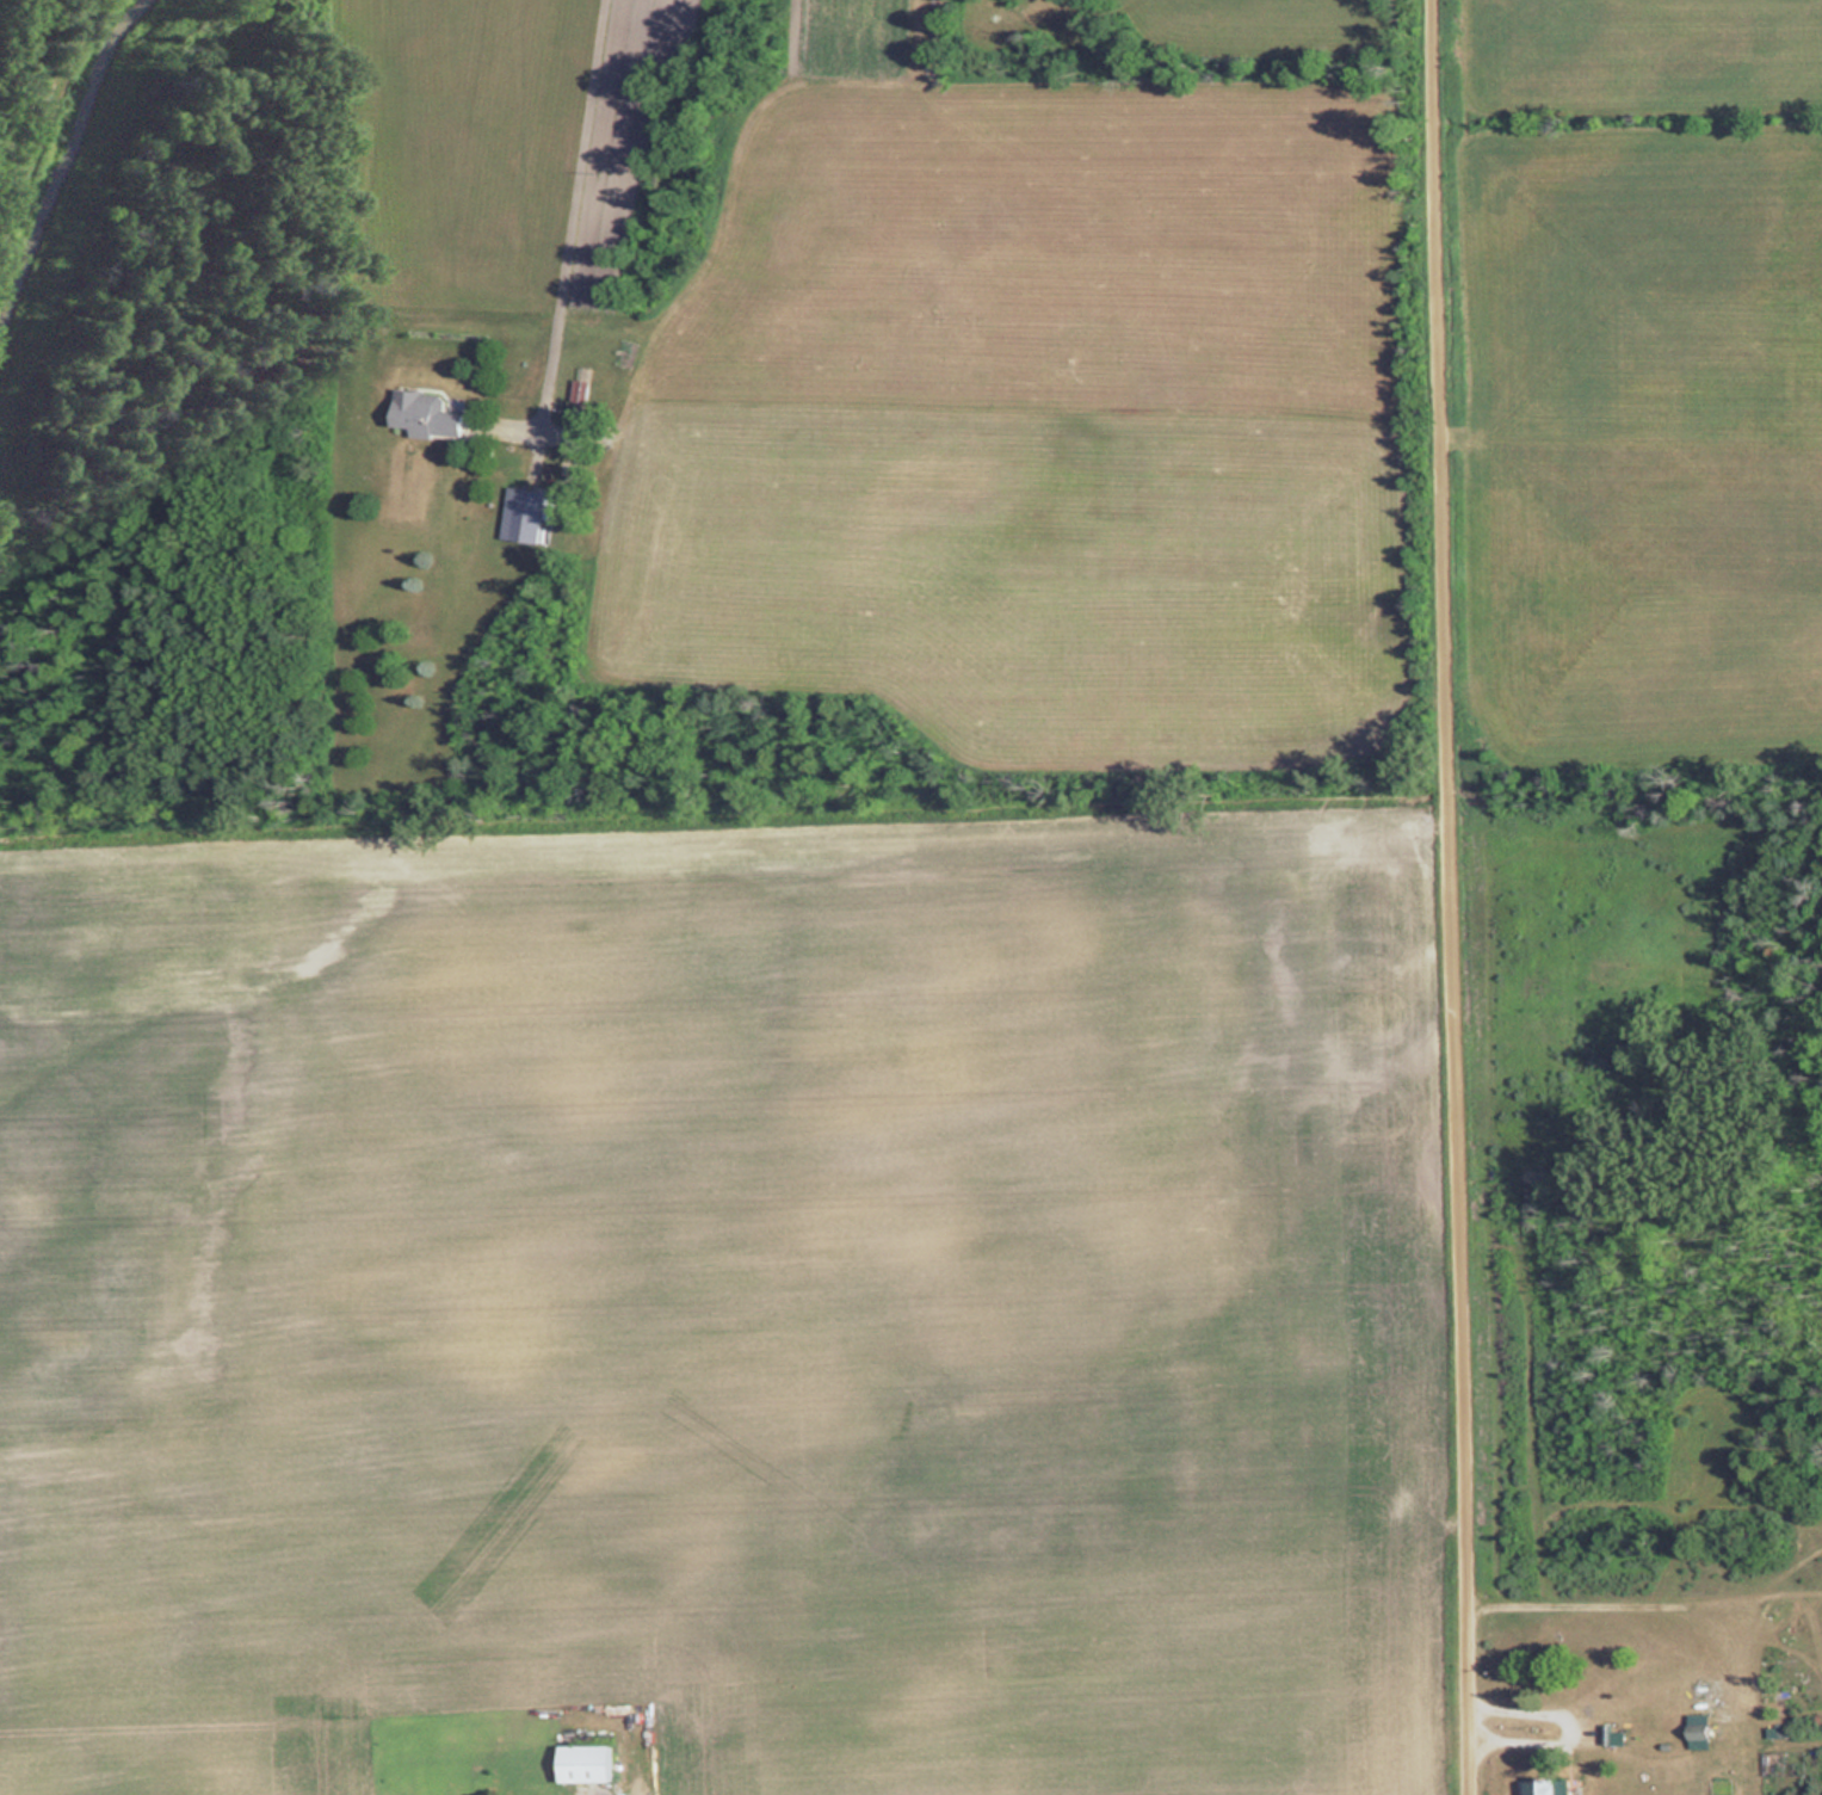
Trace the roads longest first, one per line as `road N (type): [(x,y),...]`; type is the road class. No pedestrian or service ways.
road 1 (residential): [(1470,1794),(1432,0)]

